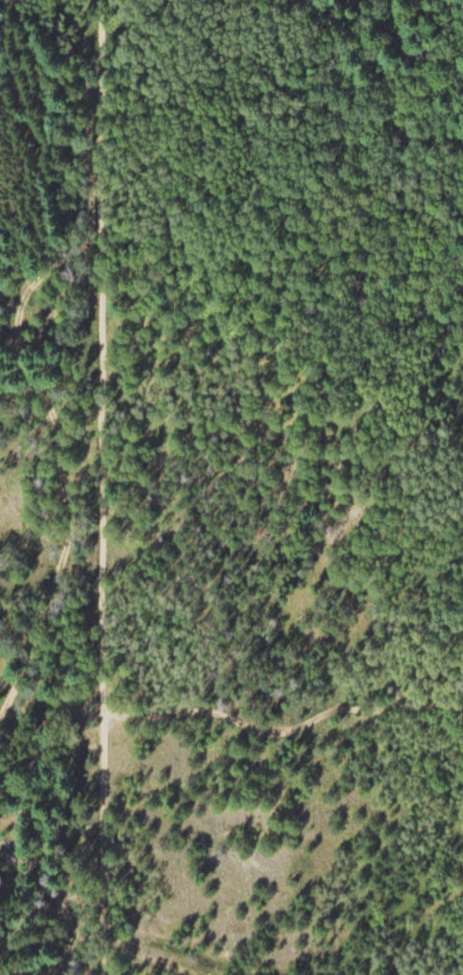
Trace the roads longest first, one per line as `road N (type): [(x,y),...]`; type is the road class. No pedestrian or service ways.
road 1 (track): [(104,948),(93,718),(100,0)]
road 2 (track): [(0,734),(63,566),(78,502),(21,337),(33,284),(71,225),(39,0)]
road 3 (track): [(462,713),(93,718)]
road 4 (residential): [(57,939),(181,974)]

